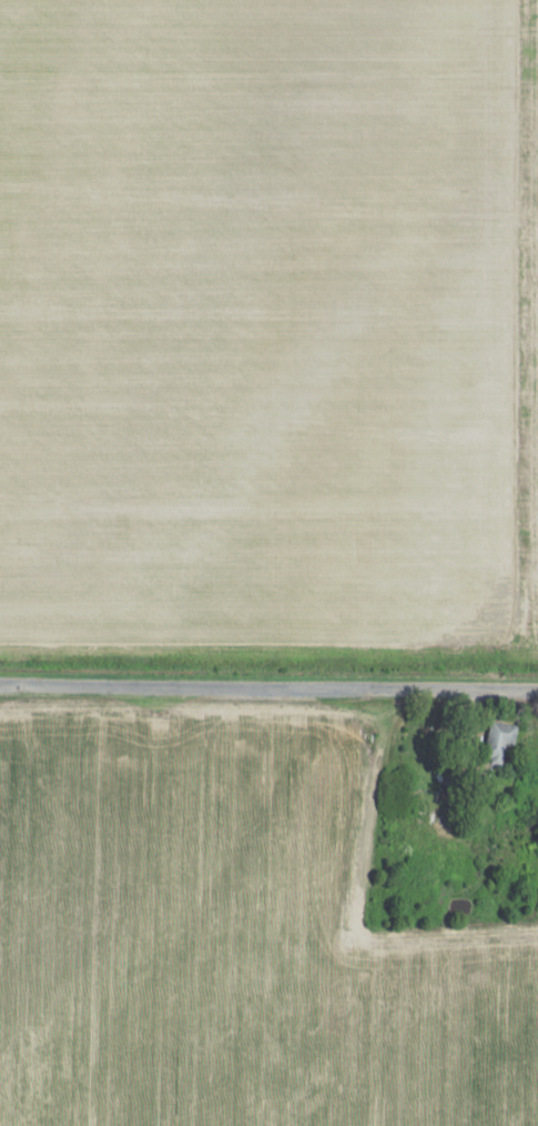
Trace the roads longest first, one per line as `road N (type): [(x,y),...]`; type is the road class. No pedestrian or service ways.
road 1 (residential): [(537,693),(0,688)]

